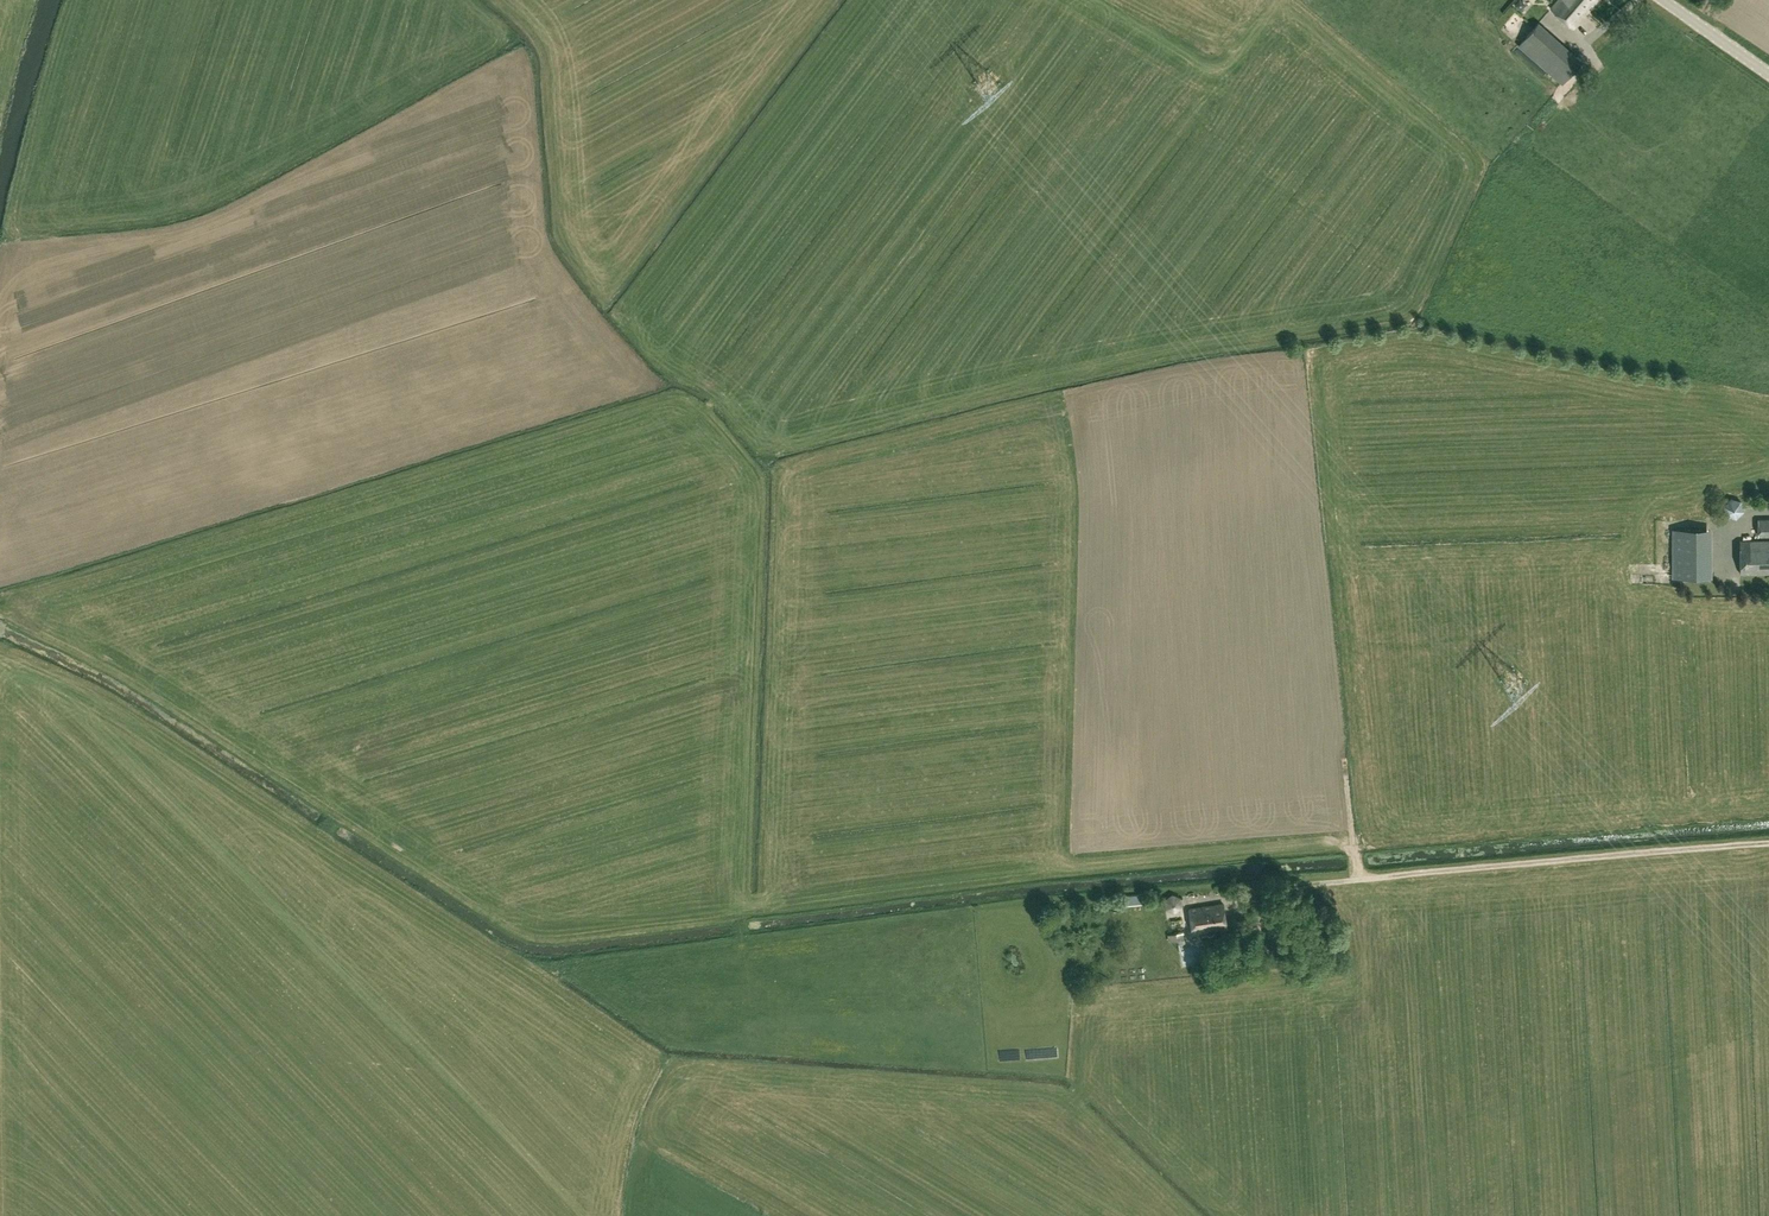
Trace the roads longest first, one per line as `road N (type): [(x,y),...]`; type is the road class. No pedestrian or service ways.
road 1 (track): [(72,0),(0,284)]
road 2 (track): [(0,611),(156,683),(256,751)]
road 3 (tertiary): [(1768,71),(1666,0)]

